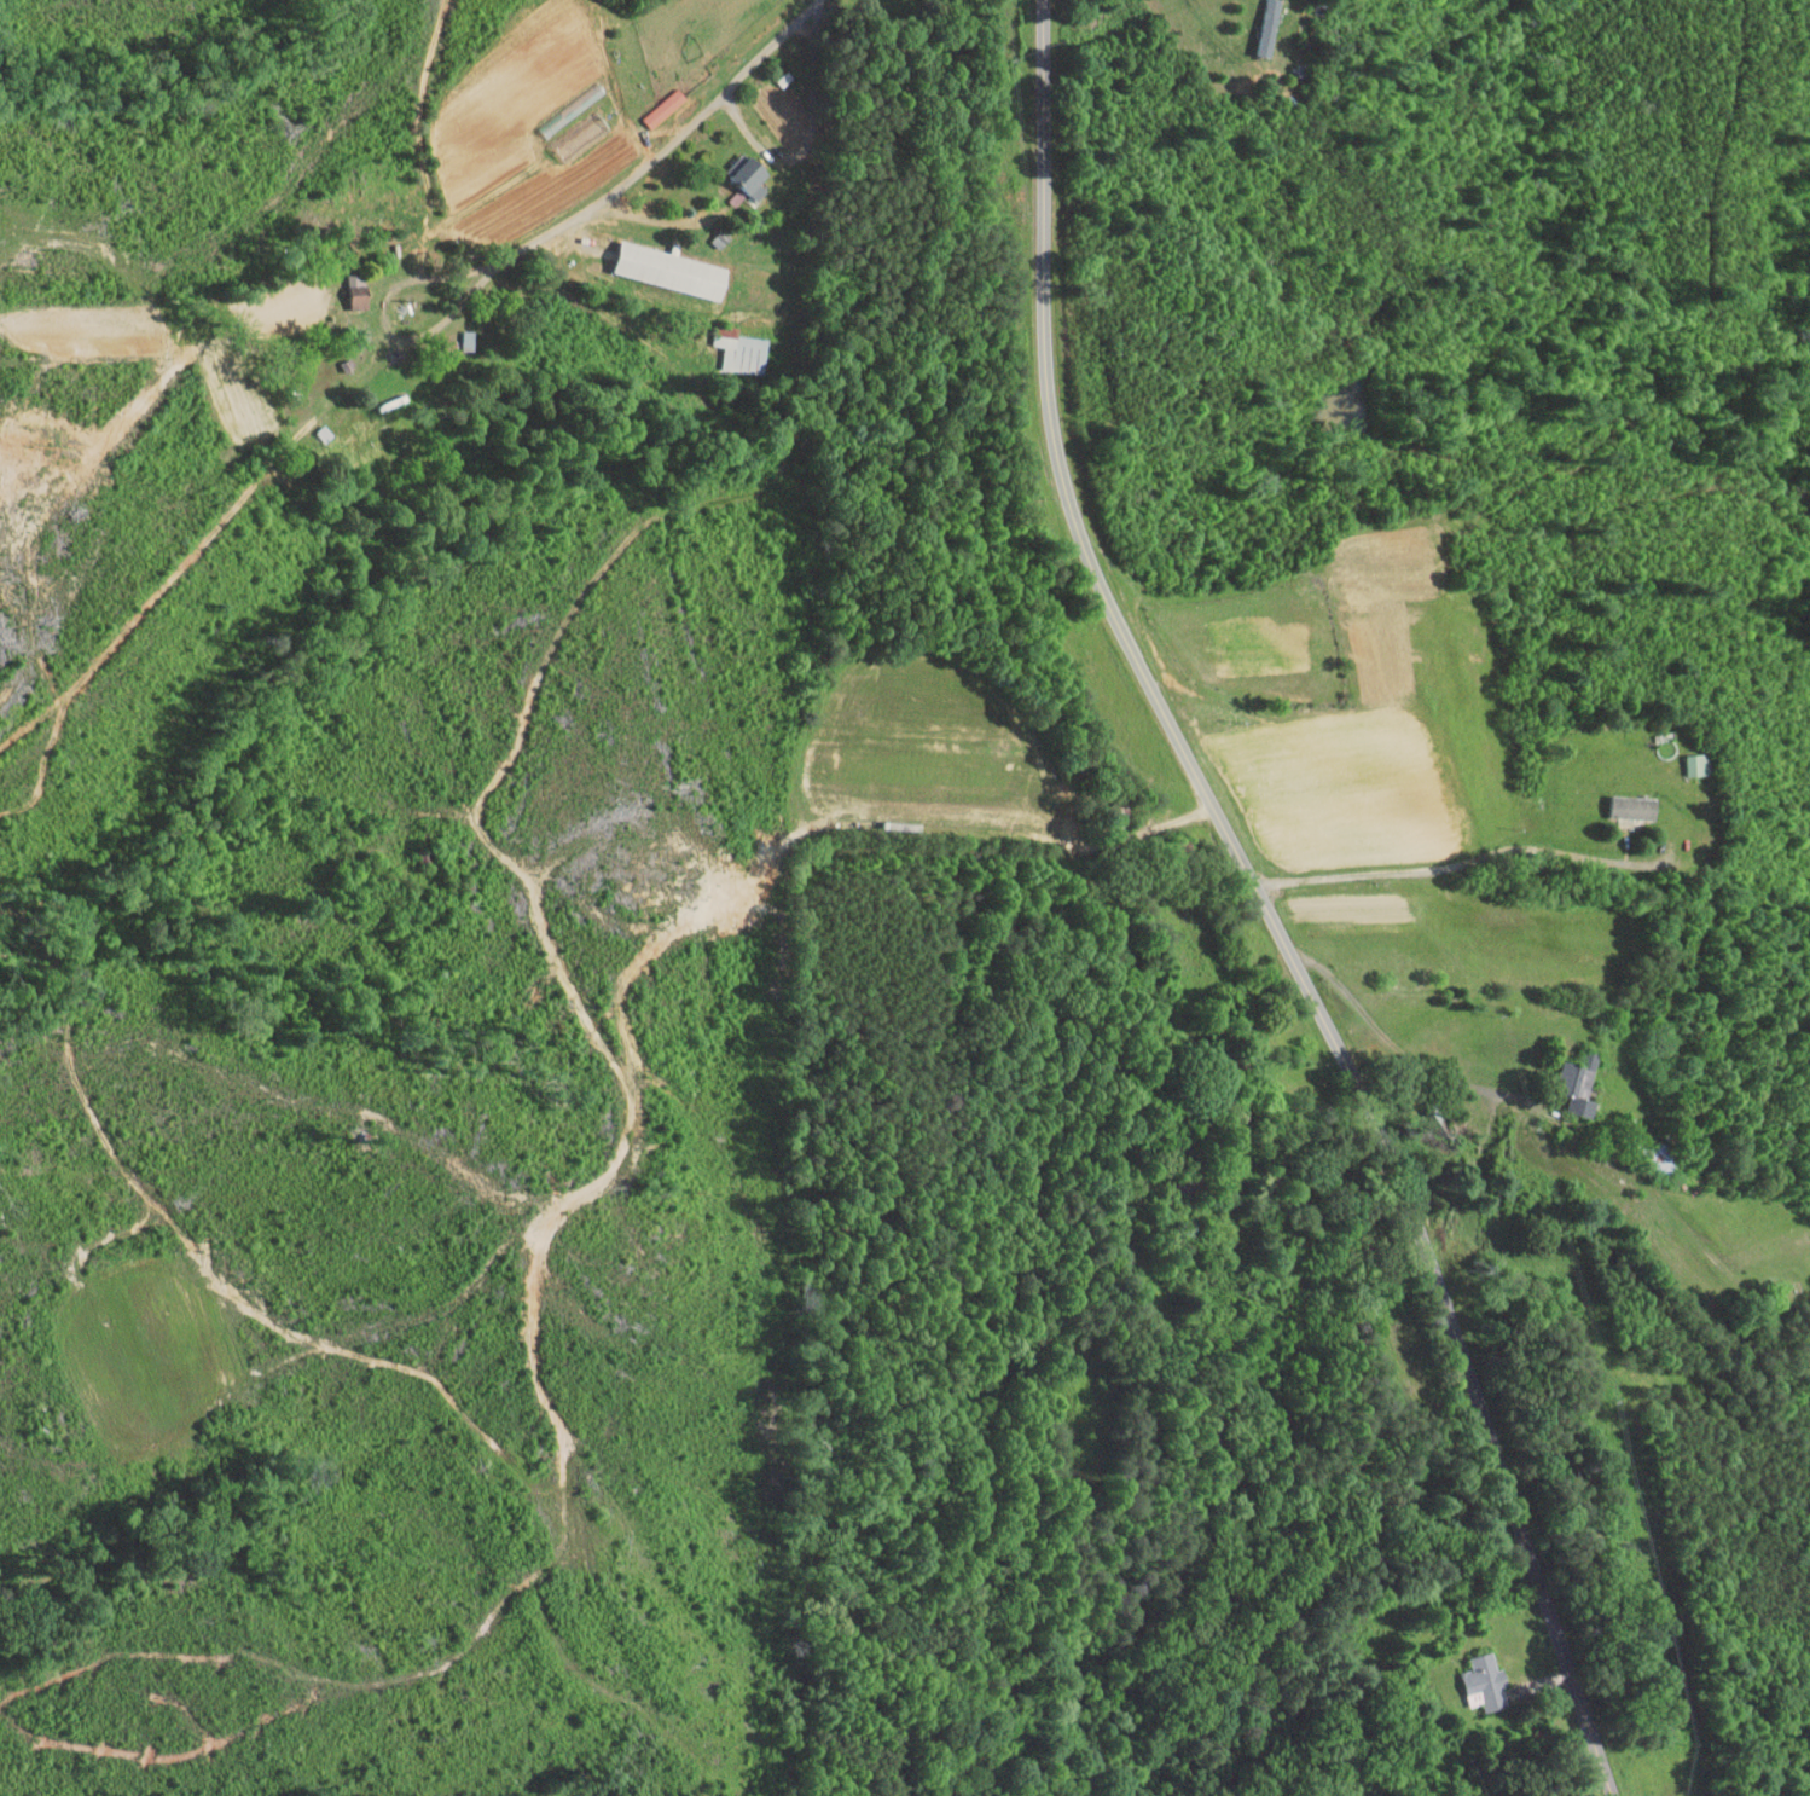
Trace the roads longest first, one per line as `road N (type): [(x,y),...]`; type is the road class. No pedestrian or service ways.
road 1 (residential): [(1043,0),(1038,284),(1049,418),(1066,488),(1100,592),(1353,1083),(1402,1193),(1612,1795)]
road 2 (residential): [(820,0),(620,190),(492,267)]

